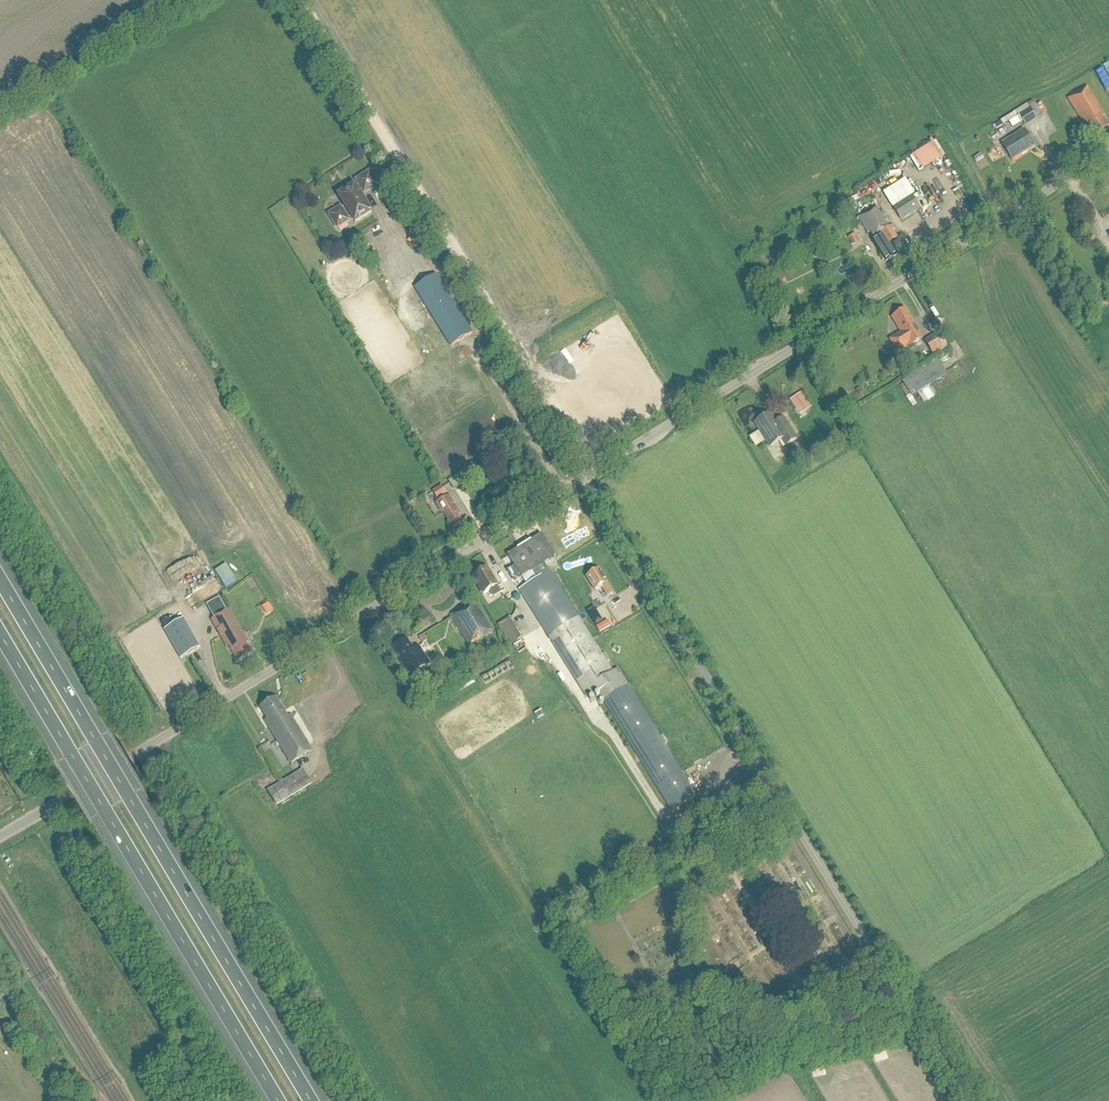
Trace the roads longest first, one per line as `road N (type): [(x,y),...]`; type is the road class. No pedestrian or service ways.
road 1 (unclassified): [(967,1100),(584,479)]
road 2 (tertiary): [(0,837),(584,479)]
road 3 (tertiary): [(584,479),(1108,154)]
road 4 (motorway): [(310,1100),(0,584)]
road 5 (track): [(588,476),(296,0)]
road 6 (motorway): [(0,636),(278,1100)]
road 7 (track): [(374,1100),(163,739)]
road 8 (track): [(210,1100),(0,754)]
road 9 (track): [(0,472),(163,739)]

